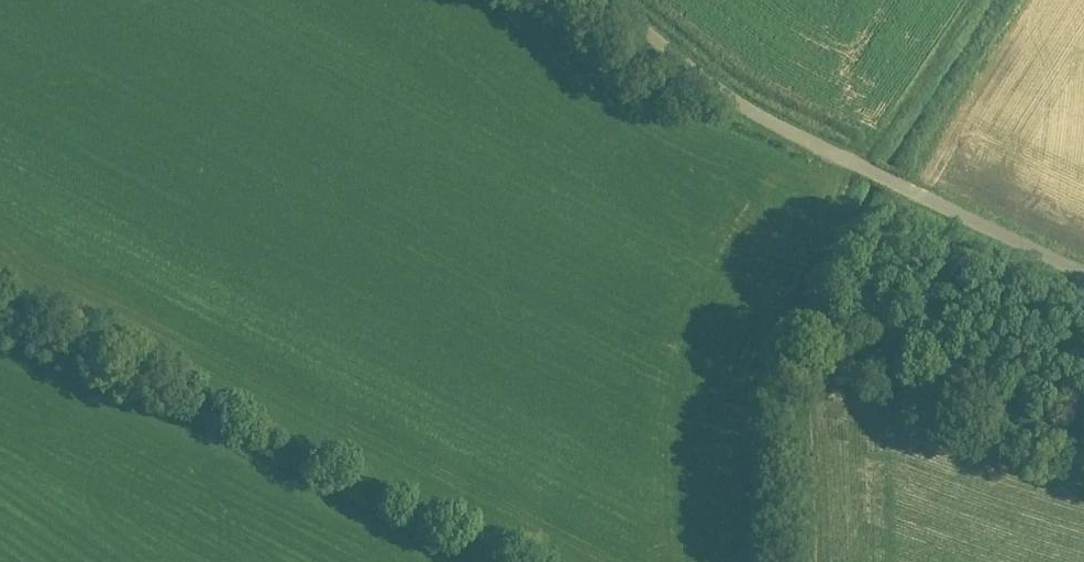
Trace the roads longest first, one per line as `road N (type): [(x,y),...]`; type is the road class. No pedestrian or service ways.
road 1 (unclassified): [(582,0),(709,108),(1083,301)]

